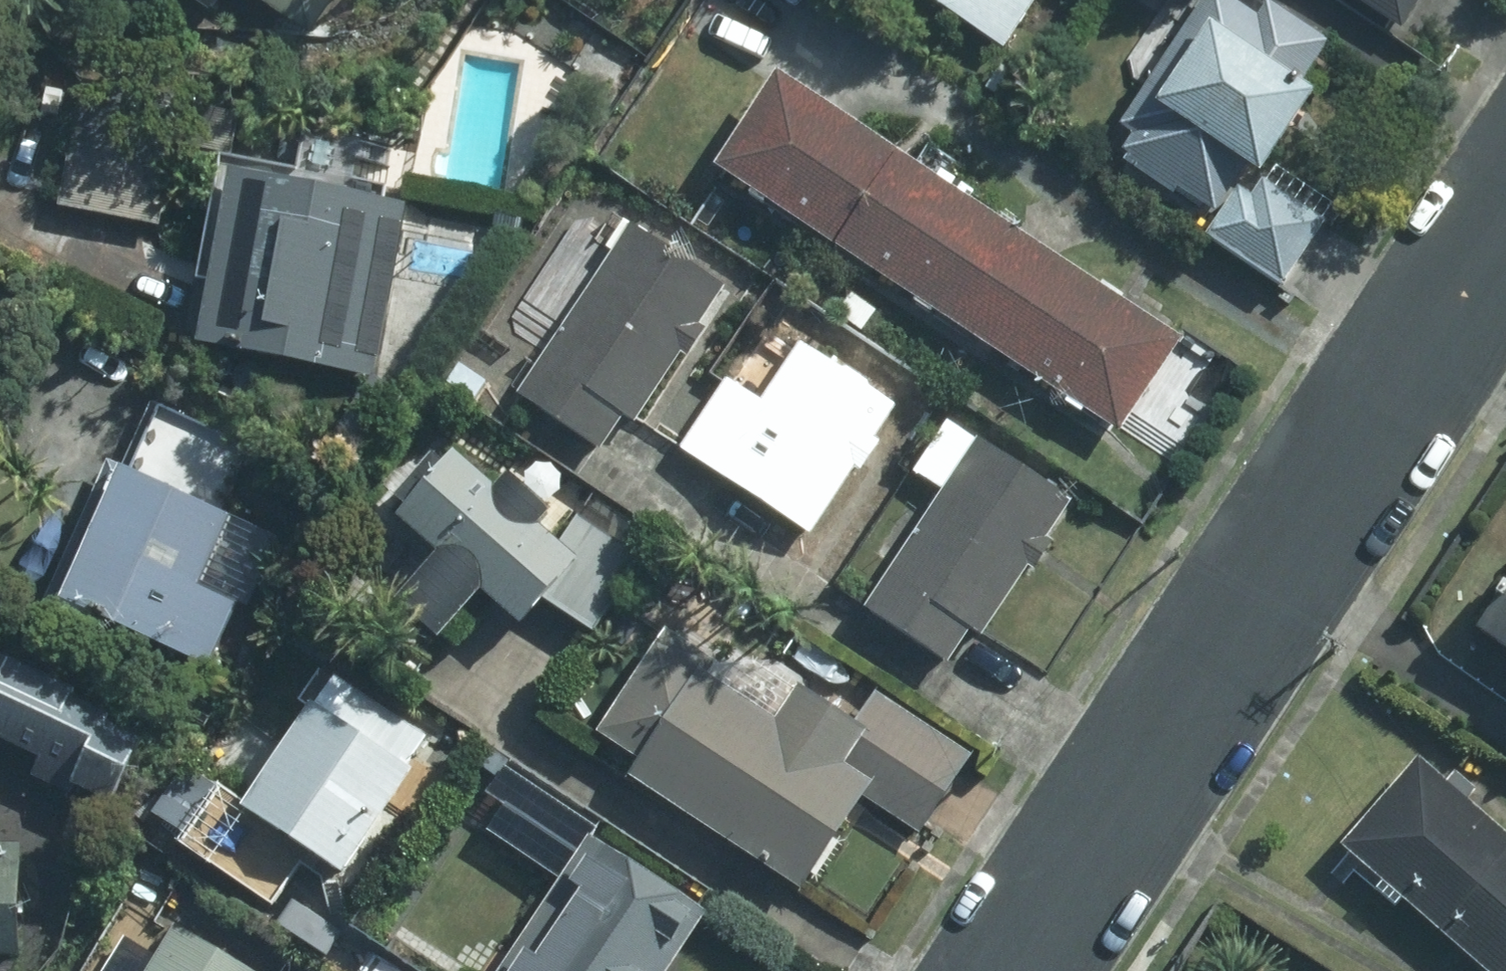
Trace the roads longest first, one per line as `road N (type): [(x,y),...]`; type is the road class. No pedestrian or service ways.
road 1 (residential): [(1505,219),(1010,970)]

